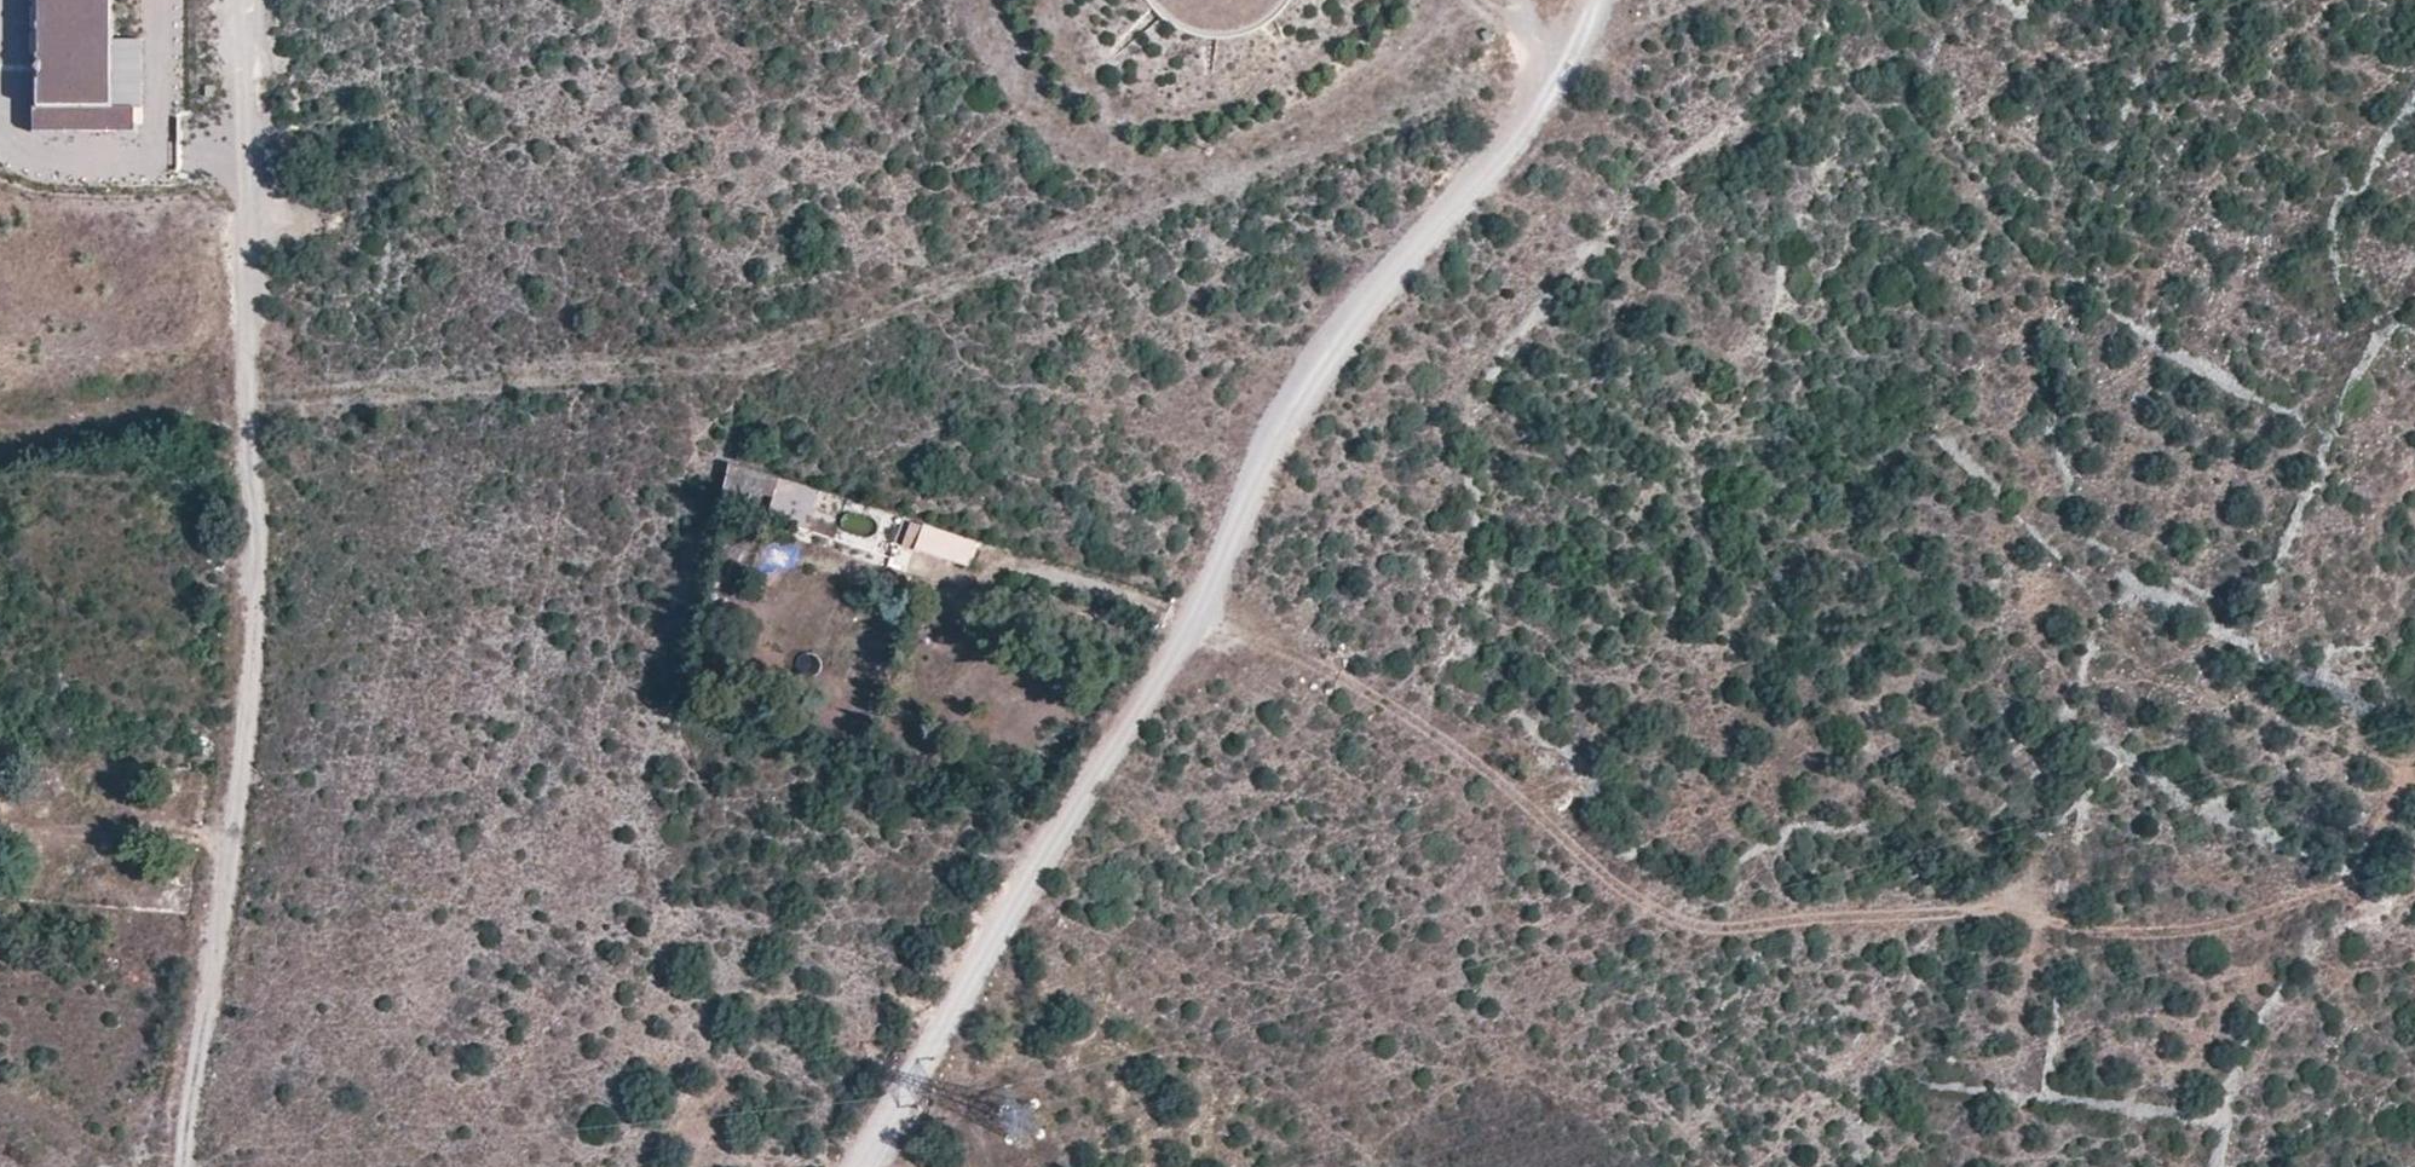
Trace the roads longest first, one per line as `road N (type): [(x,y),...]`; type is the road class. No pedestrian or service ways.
road 1 (track): [(1593,0),(1494,158),(1339,330),(1266,449),(1209,578),(849,1166)]
road 2 (track): [(223,0),(259,538),(254,692),(177,1166)]

